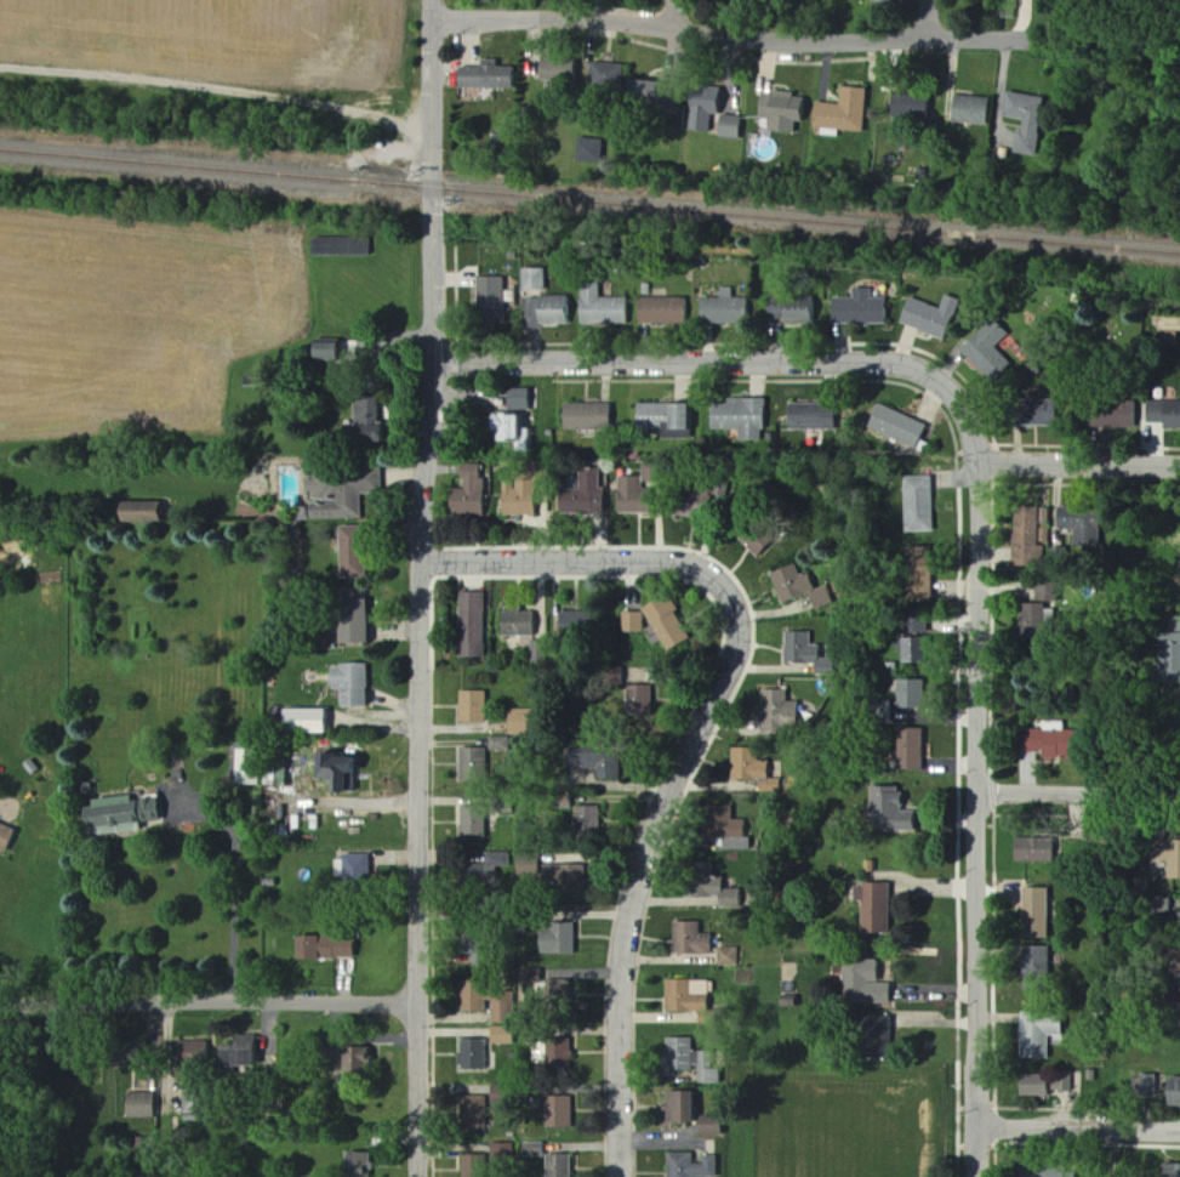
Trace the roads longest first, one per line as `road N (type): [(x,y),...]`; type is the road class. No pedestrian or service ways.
road 1 (residential): [(431,0),(423,1176)]
road 2 (residential): [(427,563),(699,565),(725,579),(737,598),(743,624),(730,683),(675,781),(642,883),(627,1006),(626,1176)]
road 3 (residential): [(981,468),(980,1176)]
road 4 (residential): [(428,359),(903,370),(953,390),(976,434),(981,468)]
road 5 (residential): [(431,21),(628,21),(748,45),(1024,40)]
road 6 (residential): [(0,1001),(424,1001)]
road 7 (residential): [(979,795),(1179,797)]
road 8 (residential): [(980,1125),(1179,1132)]
road 9 (residential): [(1179,469),(981,468)]

